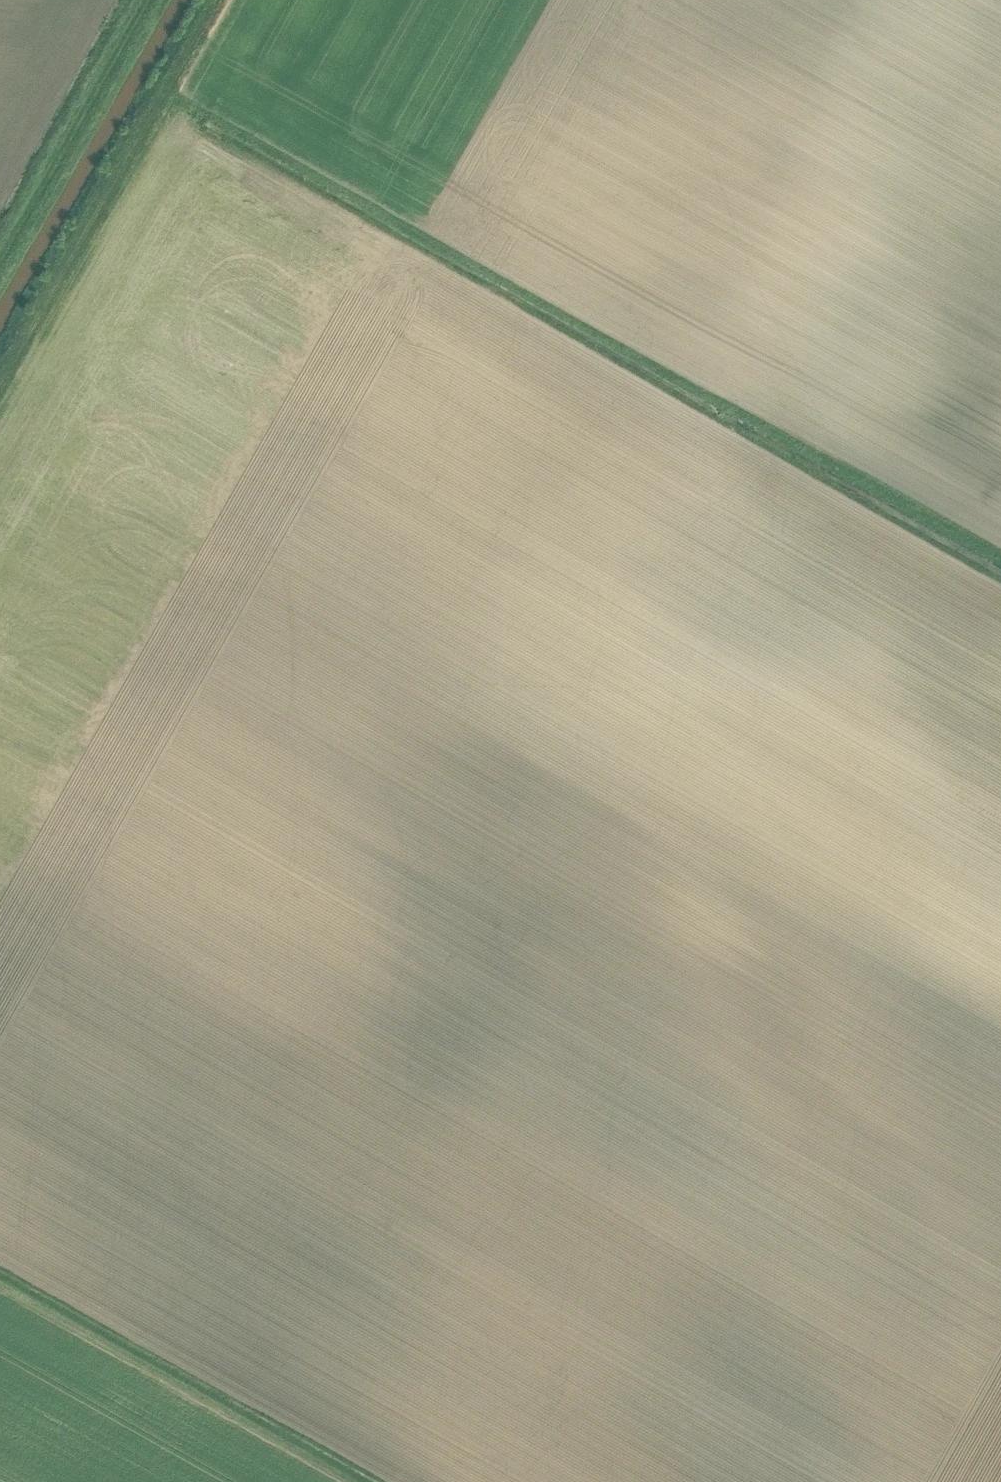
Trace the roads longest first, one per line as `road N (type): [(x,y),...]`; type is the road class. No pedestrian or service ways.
road 1 (track): [(145,0),(0,250)]

